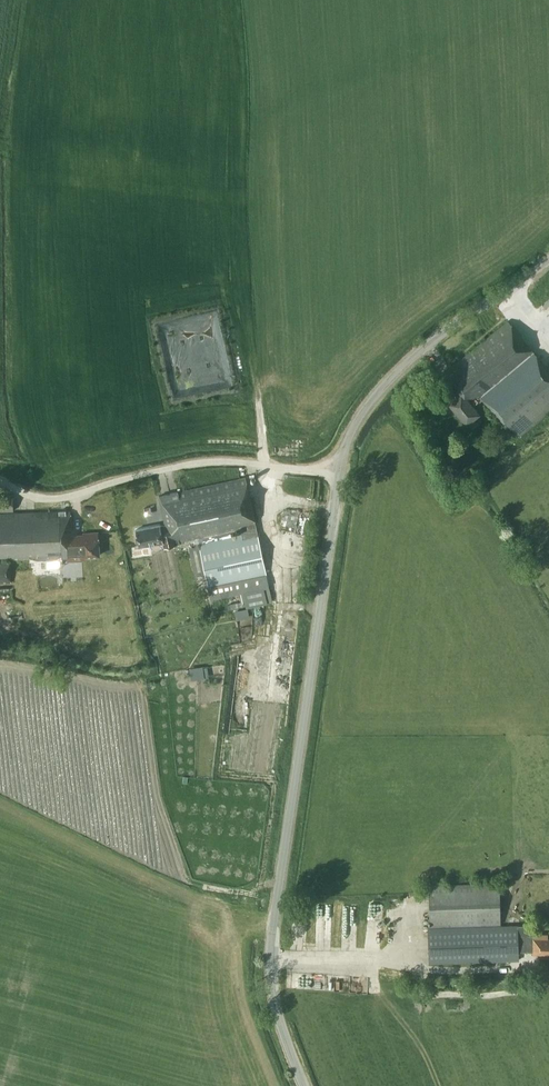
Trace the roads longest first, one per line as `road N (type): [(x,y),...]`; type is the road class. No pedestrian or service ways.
road 1 (unclassified): [(308,1085),(271,973),(270,931),(340,472)]
road 2 (unclassified): [(340,472),(199,462),(58,498),(0,480)]
road 3 (unclassified): [(340,472),(353,429),(384,385),(434,340),(548,260)]
road 4 (track): [(271,924),(156,886),(0,805)]

